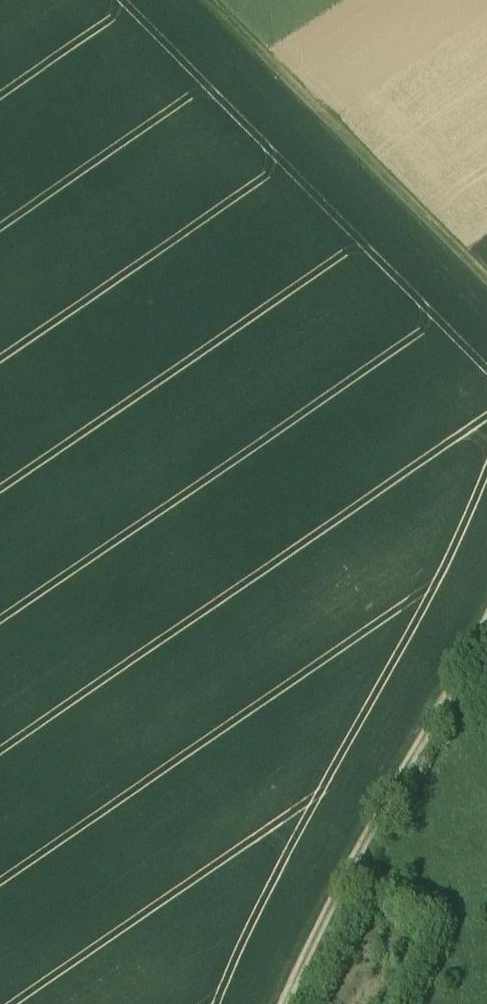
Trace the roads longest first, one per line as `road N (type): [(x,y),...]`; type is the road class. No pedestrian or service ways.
road 1 (track): [(283,1003),(486,613)]
road 2 (track): [(208,0),(486,283)]

